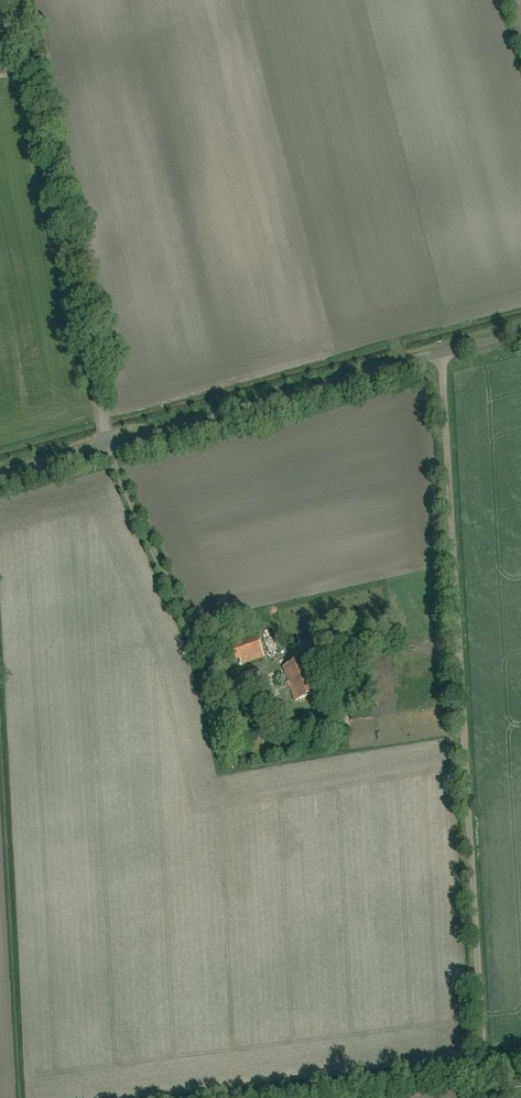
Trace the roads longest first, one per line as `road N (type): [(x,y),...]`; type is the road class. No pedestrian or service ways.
road 1 (residential): [(485,1097),(442,353)]
road 2 (track): [(271,680),(230,670),(189,632),(103,442),(28,63),(0,65)]
road 3 (residential): [(0,470),(442,353)]

